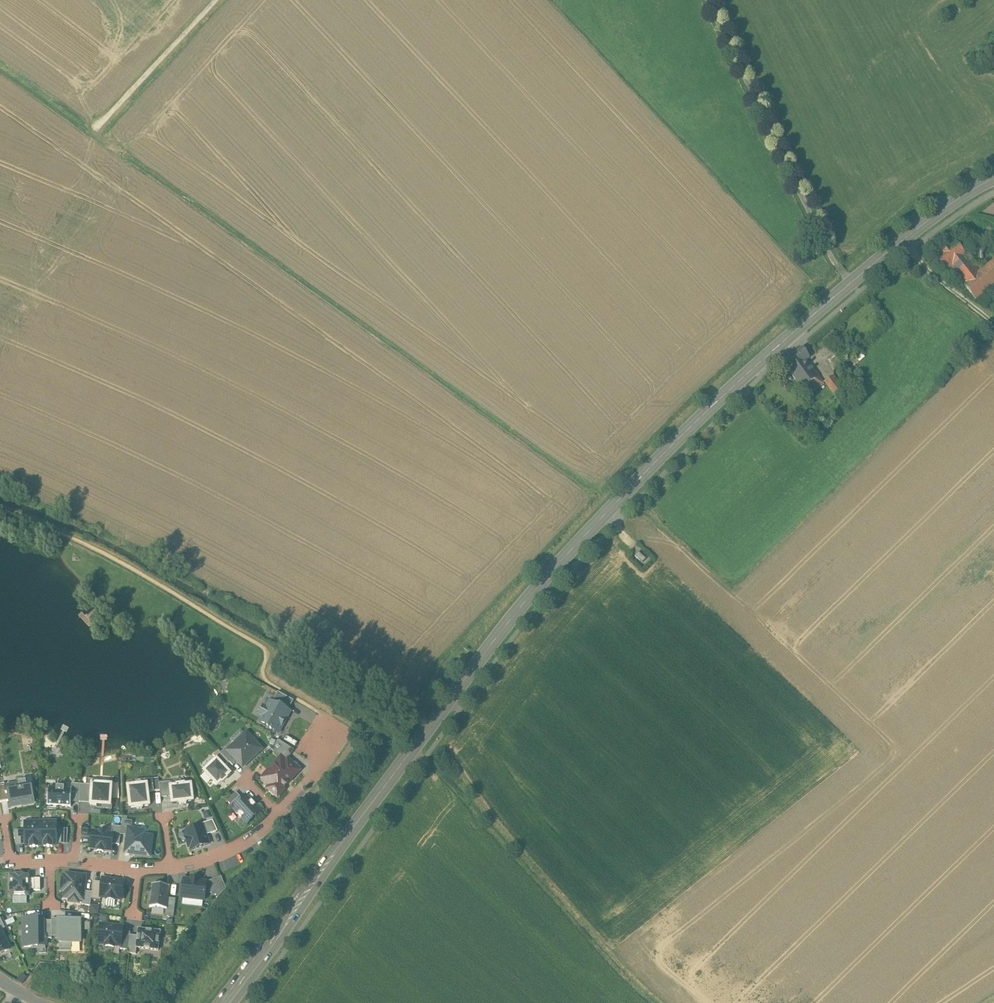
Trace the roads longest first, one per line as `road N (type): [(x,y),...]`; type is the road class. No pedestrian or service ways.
road 1 (secondary): [(227,1002),(523,605),(640,477),(867,270),(993,181)]
road 2 (residential): [(0,863),(52,859),(137,869),(211,857),(294,799),(332,743)]
road 3 (track): [(97,129),(214,0)]
road 4 (track): [(902,242),(993,323)]

